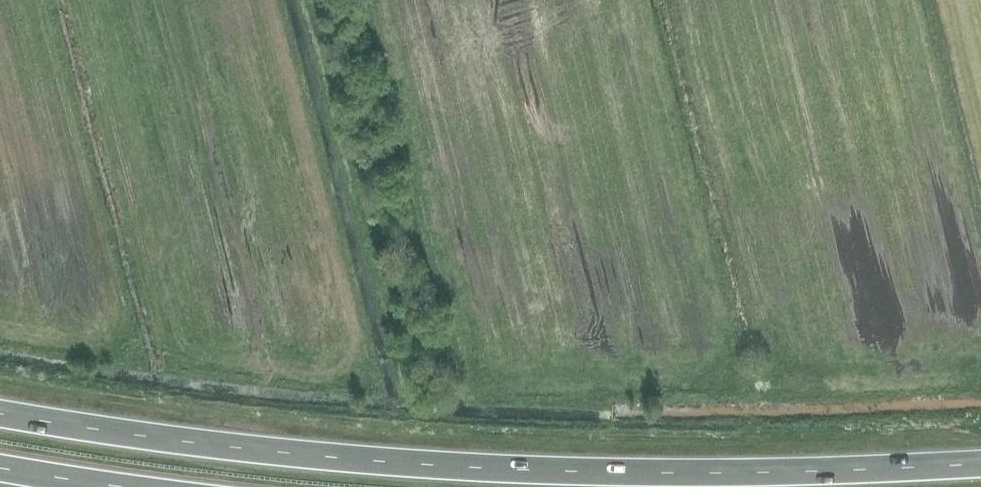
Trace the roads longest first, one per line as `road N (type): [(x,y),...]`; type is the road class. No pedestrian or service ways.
road 1 (trunk): [(980,465),(629,474),(444,467),(123,435),(0,415)]

